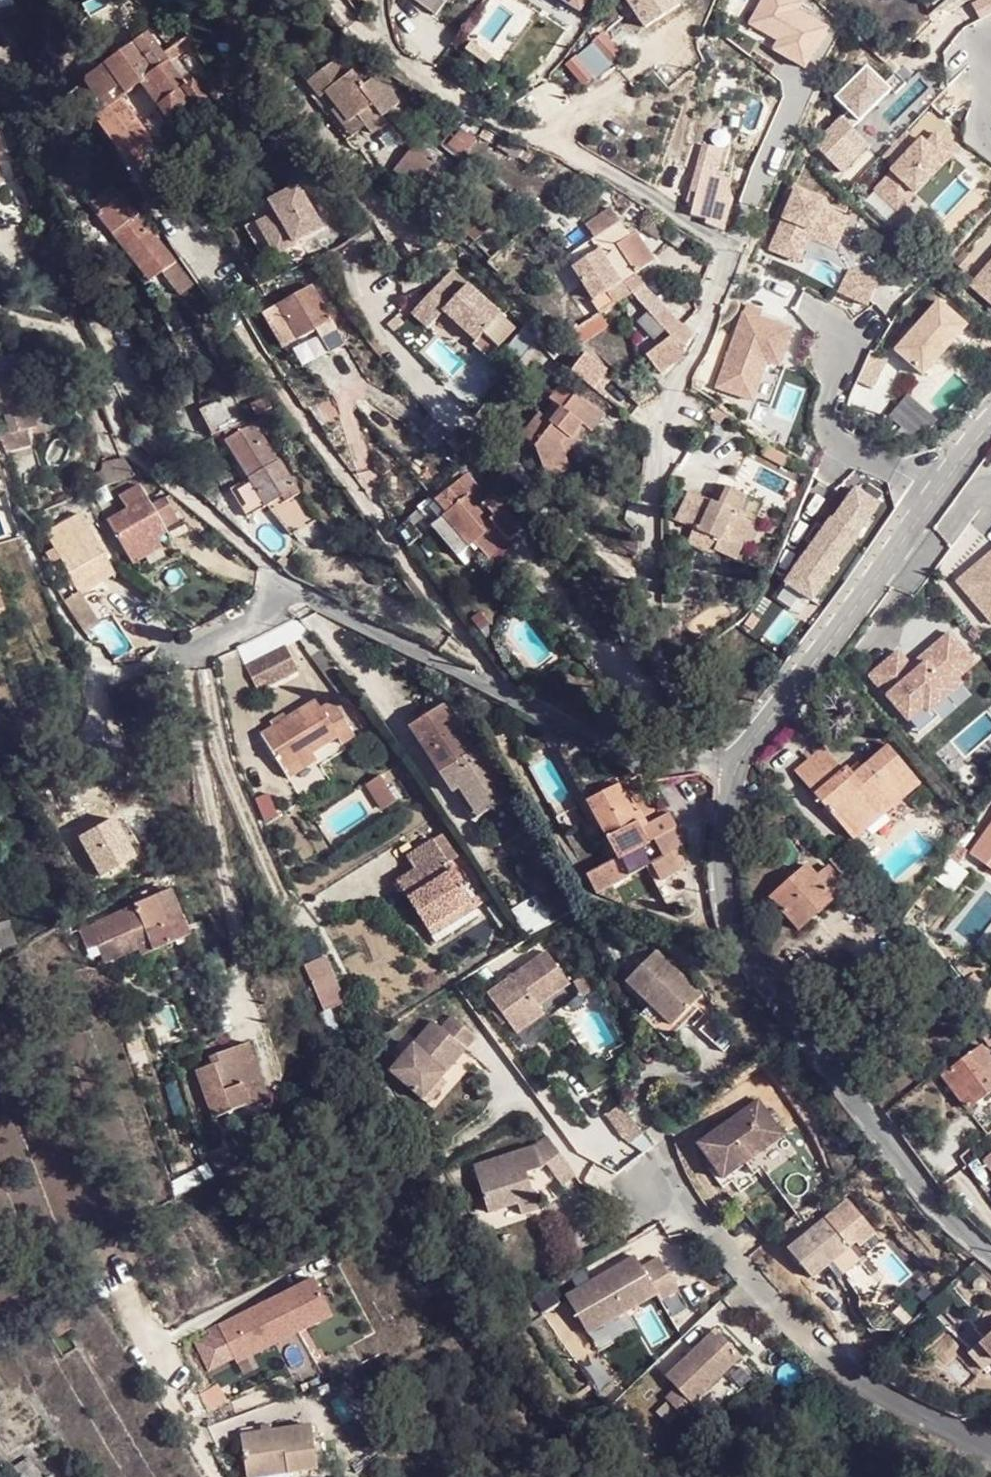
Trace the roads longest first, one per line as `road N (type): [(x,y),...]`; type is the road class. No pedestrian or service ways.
road 1 (residential): [(696,760),(656,650),(651,526),(658,416),(708,326),(729,253),(611,172),(448,95),(351,25),(333,0)]
road 2 (residential): [(733,767),(722,871),(733,933),(791,1022),(899,1159),(990,1254)]
road 3 (track): [(499,688),(286,403),(225,296)]
road 4 (residential): [(296,590),(650,768),(696,760)]
road 5 (residential): [(990,1444),(857,1378),(773,1303),(666,1170)]
road 6 (residential): [(296,590),(136,456),(83,348),(0,308)]
road 7 (residential): [(934,488),(733,767)]
road 8 (residential): [(934,488),(847,450),(829,424),(838,339)]
road 9 (residential): [(110,680),(186,656),(296,590)]

